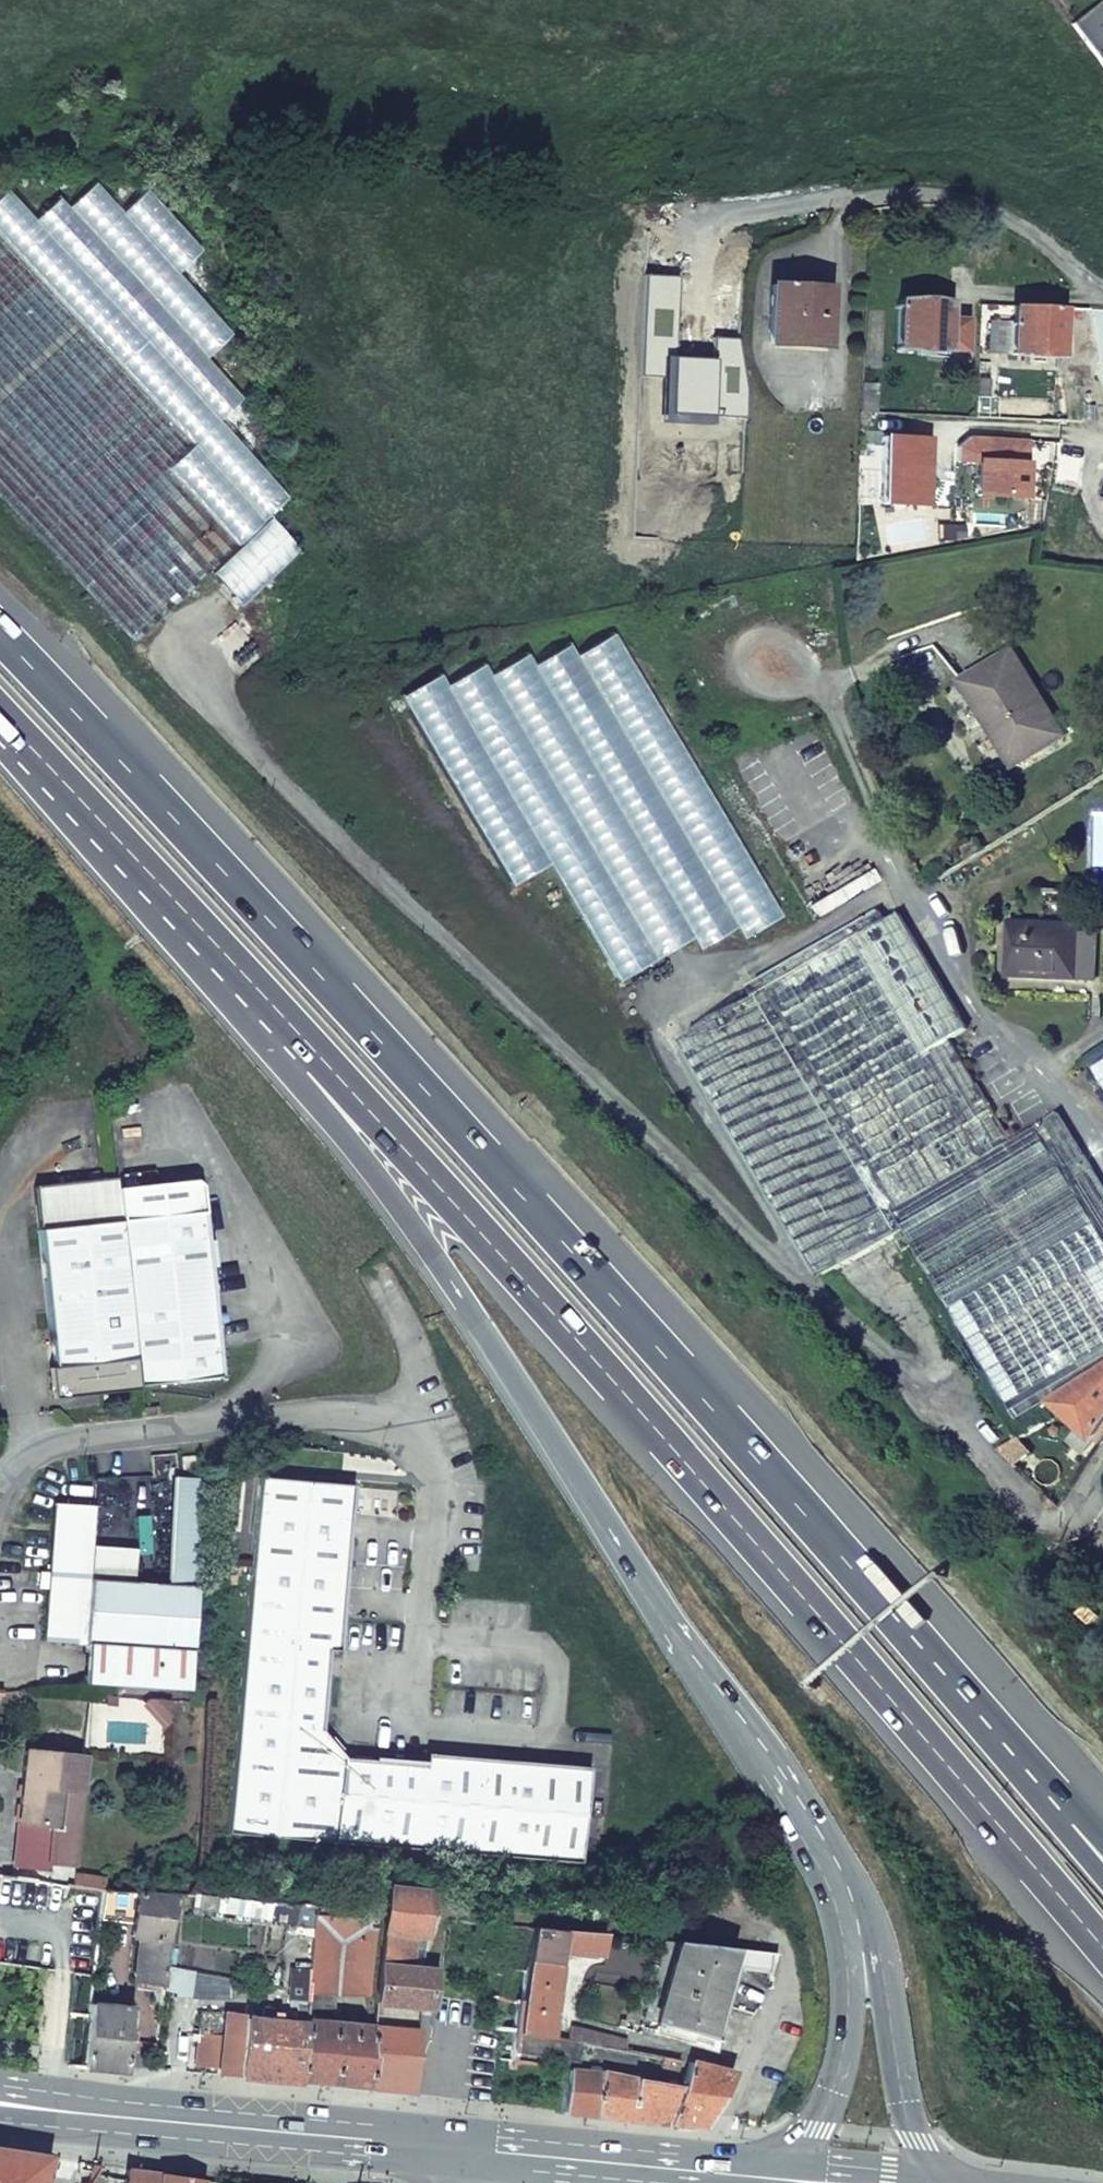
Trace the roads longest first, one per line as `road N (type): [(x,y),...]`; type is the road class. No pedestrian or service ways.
road 1 (motorway): [(1073,1825),(588,1268),(0,635)]
road 2 (motorway): [(286,1021),(526,1284),(1102,1973)]
road 3 (motorway): [(286,1021),(328,1112),(782,1783),(843,1897)]
road 4 (secondary): [(453,2149),(0,2103)]
road 5 (residential): [(0,1494),(15,1470),(51,1448),(276,1418),(349,1419),(421,1433)]
road 6 (motorway): [(0,717),(286,1021)]
road 7 (motorway): [(843,1897),(871,1939),(901,2094),(940,2182)]
road 8 (motorway): [(843,1897),(850,1993),(840,2069),(785,2182)]
road 9 (secondary): [(696,2174),(453,2149)]
road 10 (residential): [(781,1990),(696,2174)]

